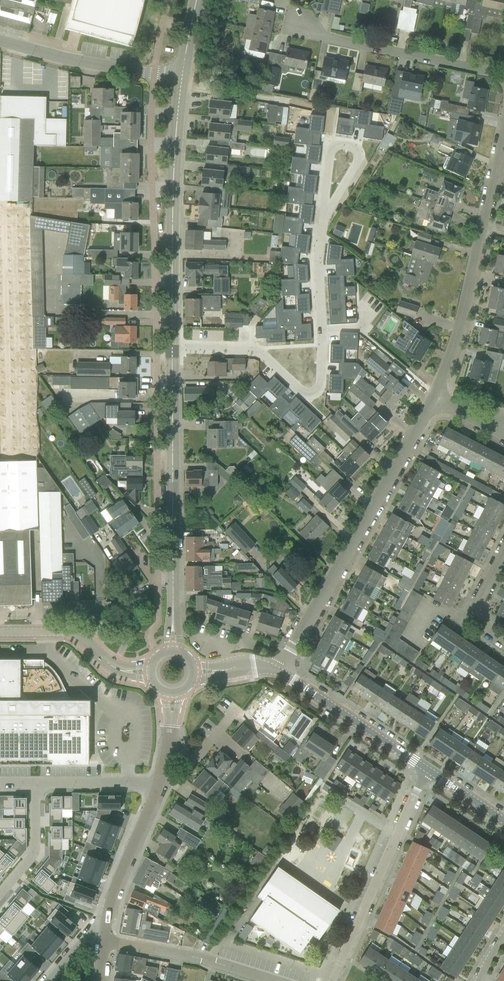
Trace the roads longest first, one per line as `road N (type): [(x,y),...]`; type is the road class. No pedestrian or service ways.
road 1 (residential): [(174,346),(256,350),(307,395),(319,390),(322,207)]
road 2 (residential): [(281,671),(434,399)]
road 3 (residential): [(434,399),(459,330),(503,122)]
road 4 (tertiary): [(172,624),(174,346)]
road 5 (tertiary): [(174,346),(181,80)]
road 6 (residential): [(427,773),(333,980)]
road 7 (residential): [(503,79),(291,33)]
road 8 (unclassified): [(181,80),(0,43)]
road 9 (tertiary): [(427,773),(281,671)]
road 10 (residential): [(274,980),(106,944)]
road 11 (residential): [(108,931),(161,783)]
road 12 (residential): [(322,207),(332,145),(350,146),(358,161),(333,201)]
road 13 (tertiary): [(118,669),(78,638),(0,634)]
road 14 (residential): [(161,783),(39,783)]
road 15 (residential): [(0,891),(35,851),(39,783)]

